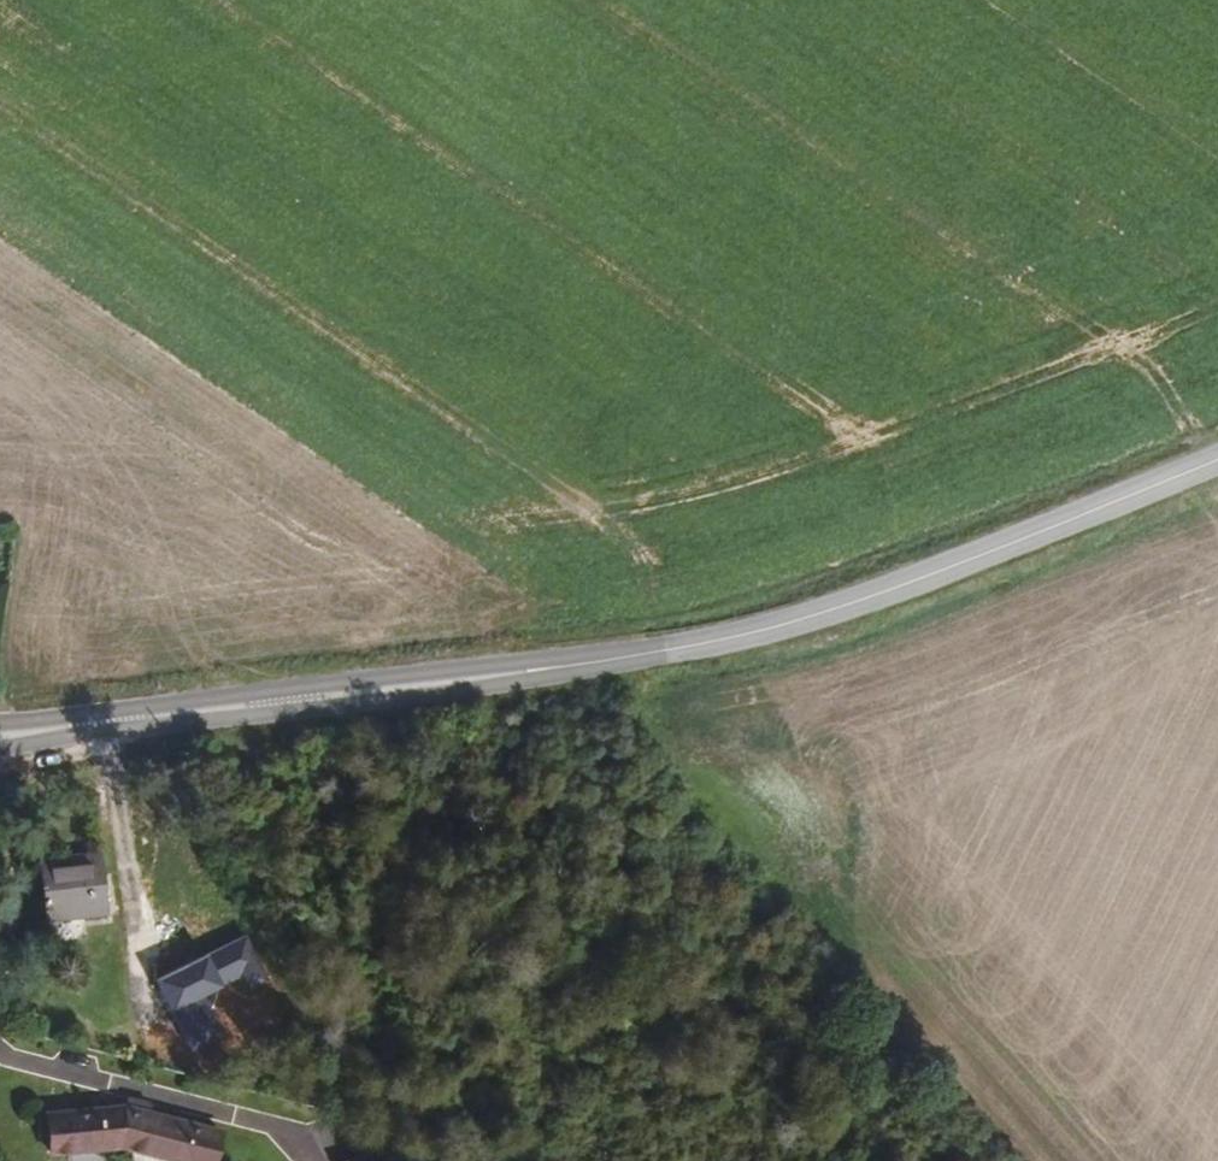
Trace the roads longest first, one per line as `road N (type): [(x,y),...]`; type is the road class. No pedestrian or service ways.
road 1 (secondary): [(0,739),(697,647),(831,610),(1217,457)]
road 2 (residential): [(300,1132),(33,1060),(0,1043)]

